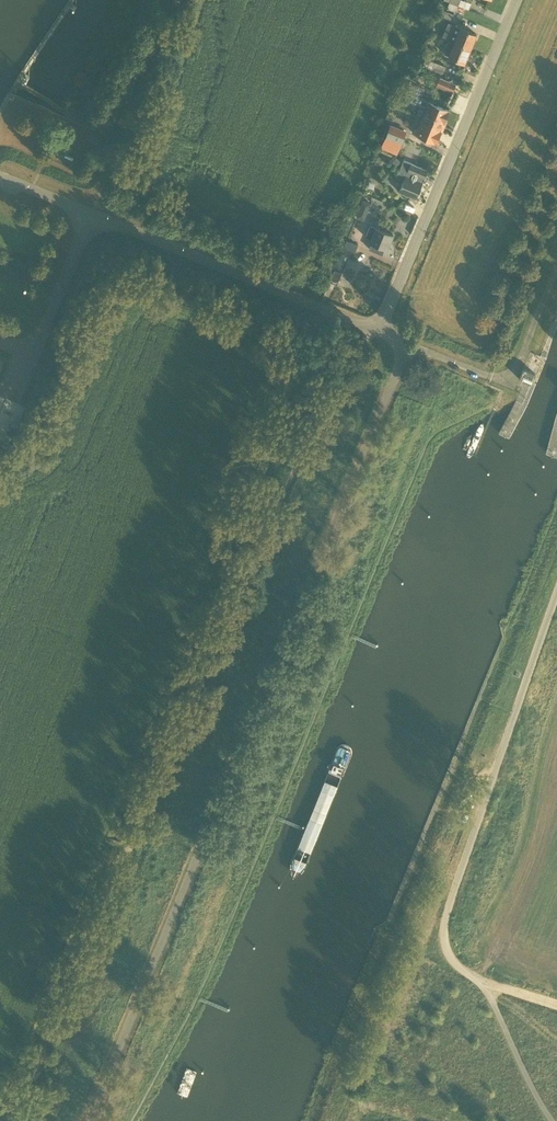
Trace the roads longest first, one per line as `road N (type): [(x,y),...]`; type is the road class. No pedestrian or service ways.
road 1 (unclassified): [(521,0),(376,333),(0,179)]
road 2 (unclassified): [(555,1120),(484,987),(454,967),(440,942),(440,920),(556,594)]
road 3 (track): [(95,217),(187,0)]

